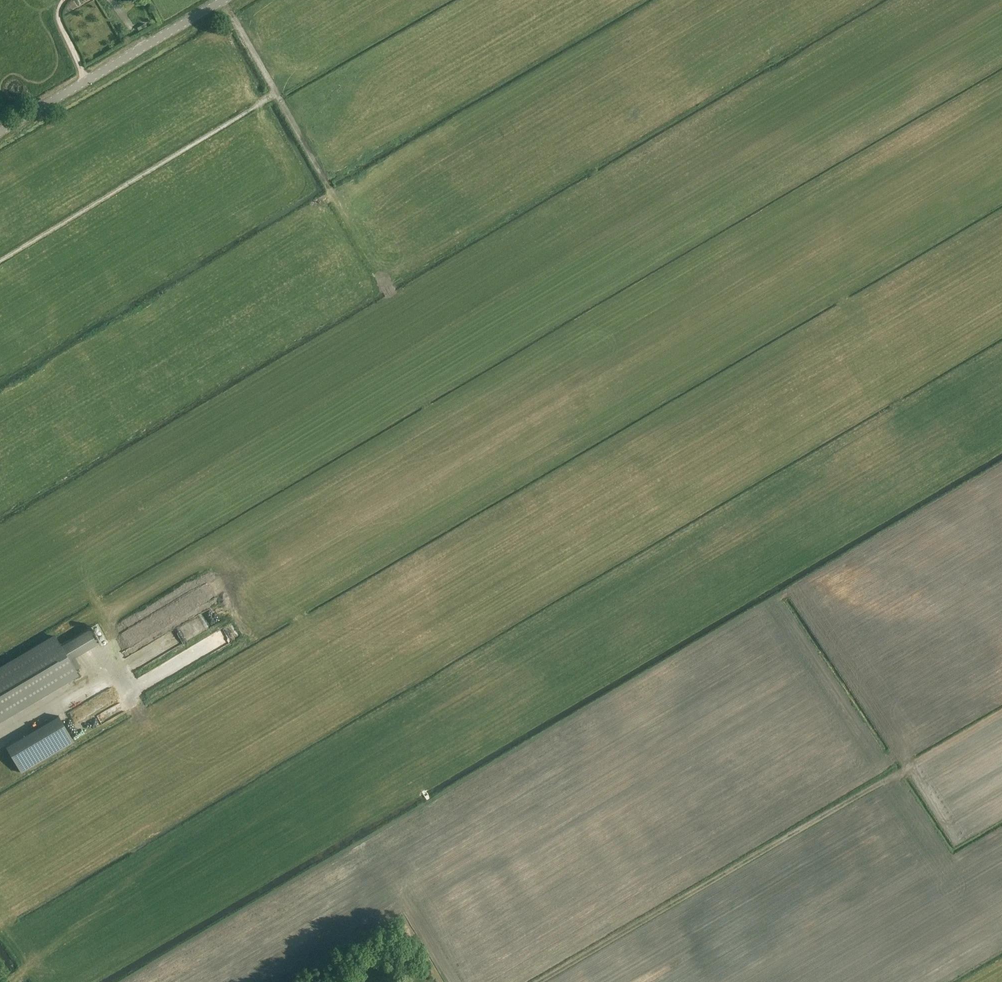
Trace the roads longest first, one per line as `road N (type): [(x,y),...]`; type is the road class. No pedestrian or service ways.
road 1 (track): [(539,981),(892,776)]
road 2 (tertiary): [(0,131),(227,0)]

